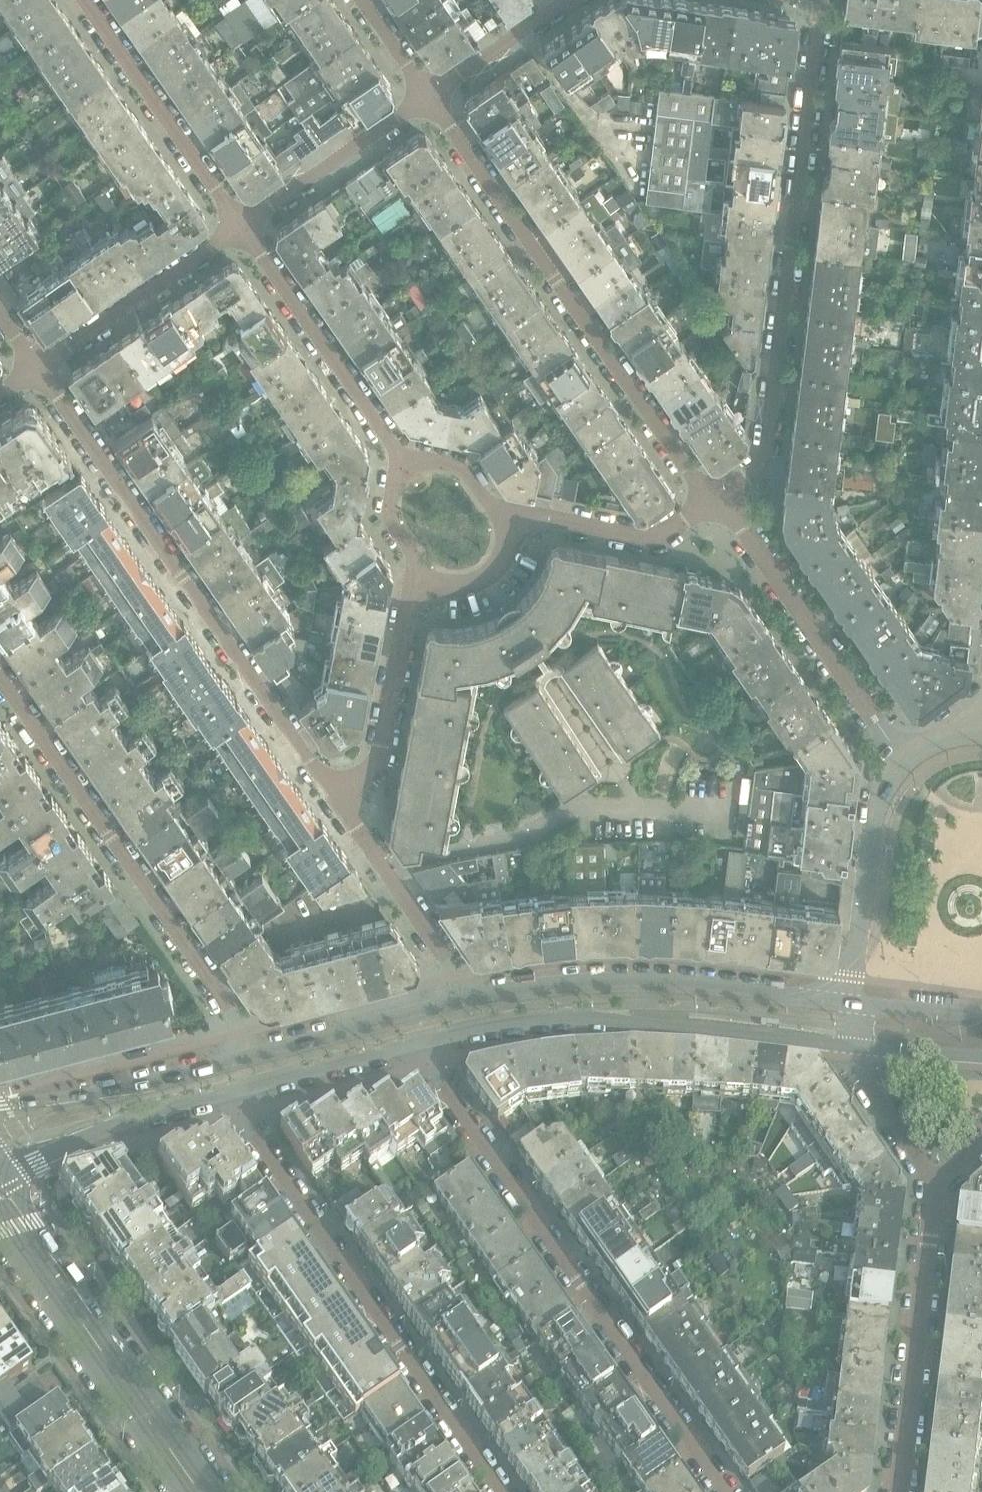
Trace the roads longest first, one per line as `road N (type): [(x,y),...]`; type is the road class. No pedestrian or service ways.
road 1 (residential): [(725,1491),(424,1044)]
road 2 (residential): [(820,0),(766,447),(748,479),(711,502)]
road 3 (residential): [(334,797),(36,370)]
road 4 (residential): [(711,502),(429,96)]
road 5 (residential): [(237,1093),(501,1491)]
road 6 (residential): [(0,680),(249,1054)]
road 7 (residential): [(424,1044),(569,1018),(855,1046)]
road 8 (residential): [(852,1008),(677,983),(597,981),(461,1001)]
road 9 (secondary): [(200,1491),(0,1205)]
road 10 (residential): [(898,757),(743,530),(711,502)]
road 11 (residential): [(938,1182),(899,1491)]
road 12 (residential): [(242,227),(407,465)]
road 13 (residential): [(84,0),(242,227)]
road 14 (residential): [(898,757),(878,789),(852,1008)]
road 15 (residential): [(249,1054),(114,1090),(0,1107)]
road 16 (residential): [(0,1173),(110,1124),(237,1093)]
road 17 (residential): [(420,572),(382,747),(371,772),(334,797)]
road 18 (residential): [(242,227),(36,370)]
road 19 (residential): [(461,1001),(454,977),(334,797)]
road 20 (residential): [(429,96),(242,227)]
road 21 (residential): [(501,518),(645,538),(711,502)]
road 22 (residential): [(461,1001),(249,1054)]
road 23 (residential): [(237,1093),(424,1044)]
road 24 (residential): [(569,0),(429,96)]
road 25 (residential): [(855,1046),(856,1070),(938,1182)]
road 26 (residential): [(420,572),(448,586),(484,578),(507,545),(501,518)]
road 27 (residential): [(981,1014),(852,1008)]
road 28 (residential): [(855,1046),(981,1057)]

